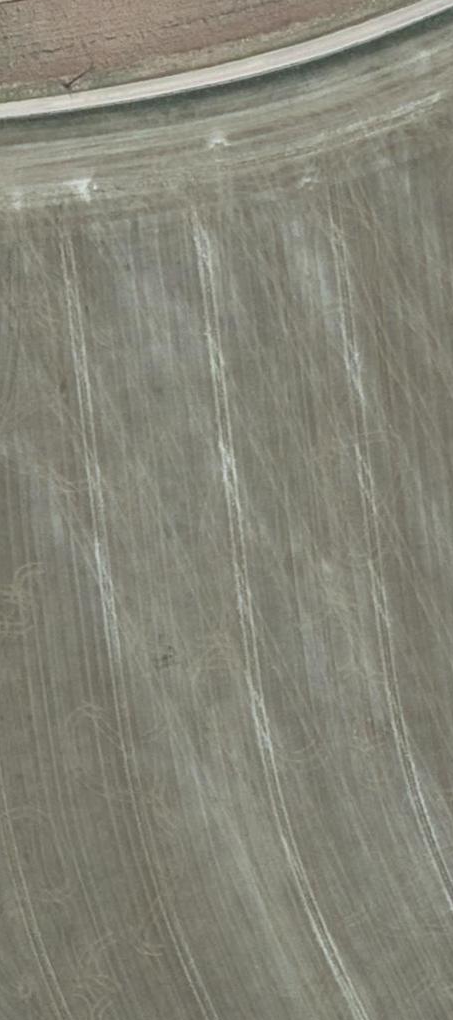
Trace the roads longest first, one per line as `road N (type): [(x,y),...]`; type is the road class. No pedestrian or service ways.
road 1 (tertiary): [(0,112),(152,90),(300,56),(447,0)]

